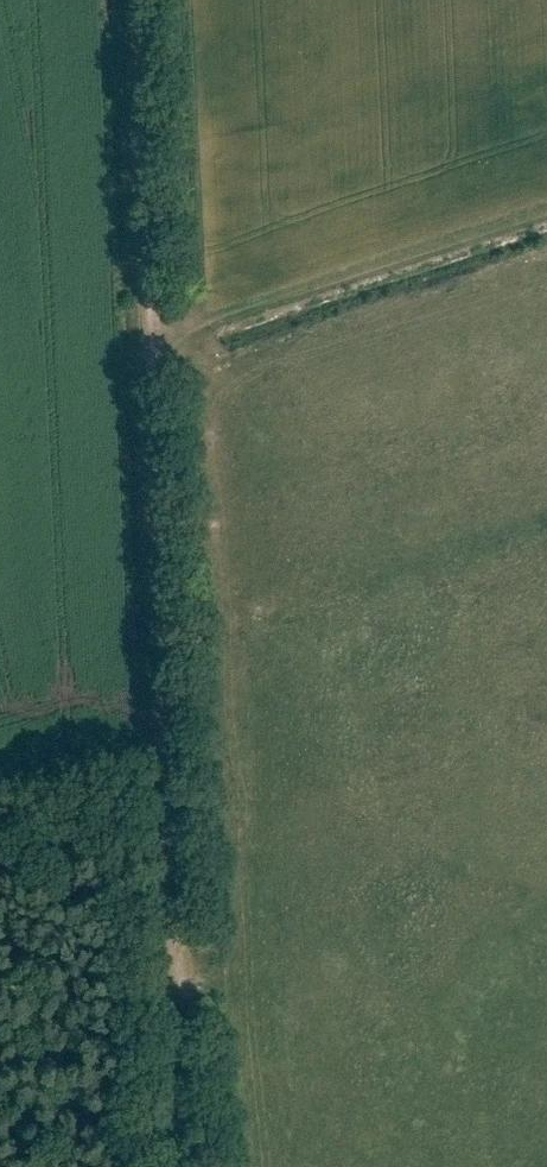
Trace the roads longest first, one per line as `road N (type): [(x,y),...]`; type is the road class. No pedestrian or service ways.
road 1 (track): [(156,344),(179,879)]
road 2 (track): [(147,0),(156,344)]
road 3 (track): [(179,879),(185,1166)]

